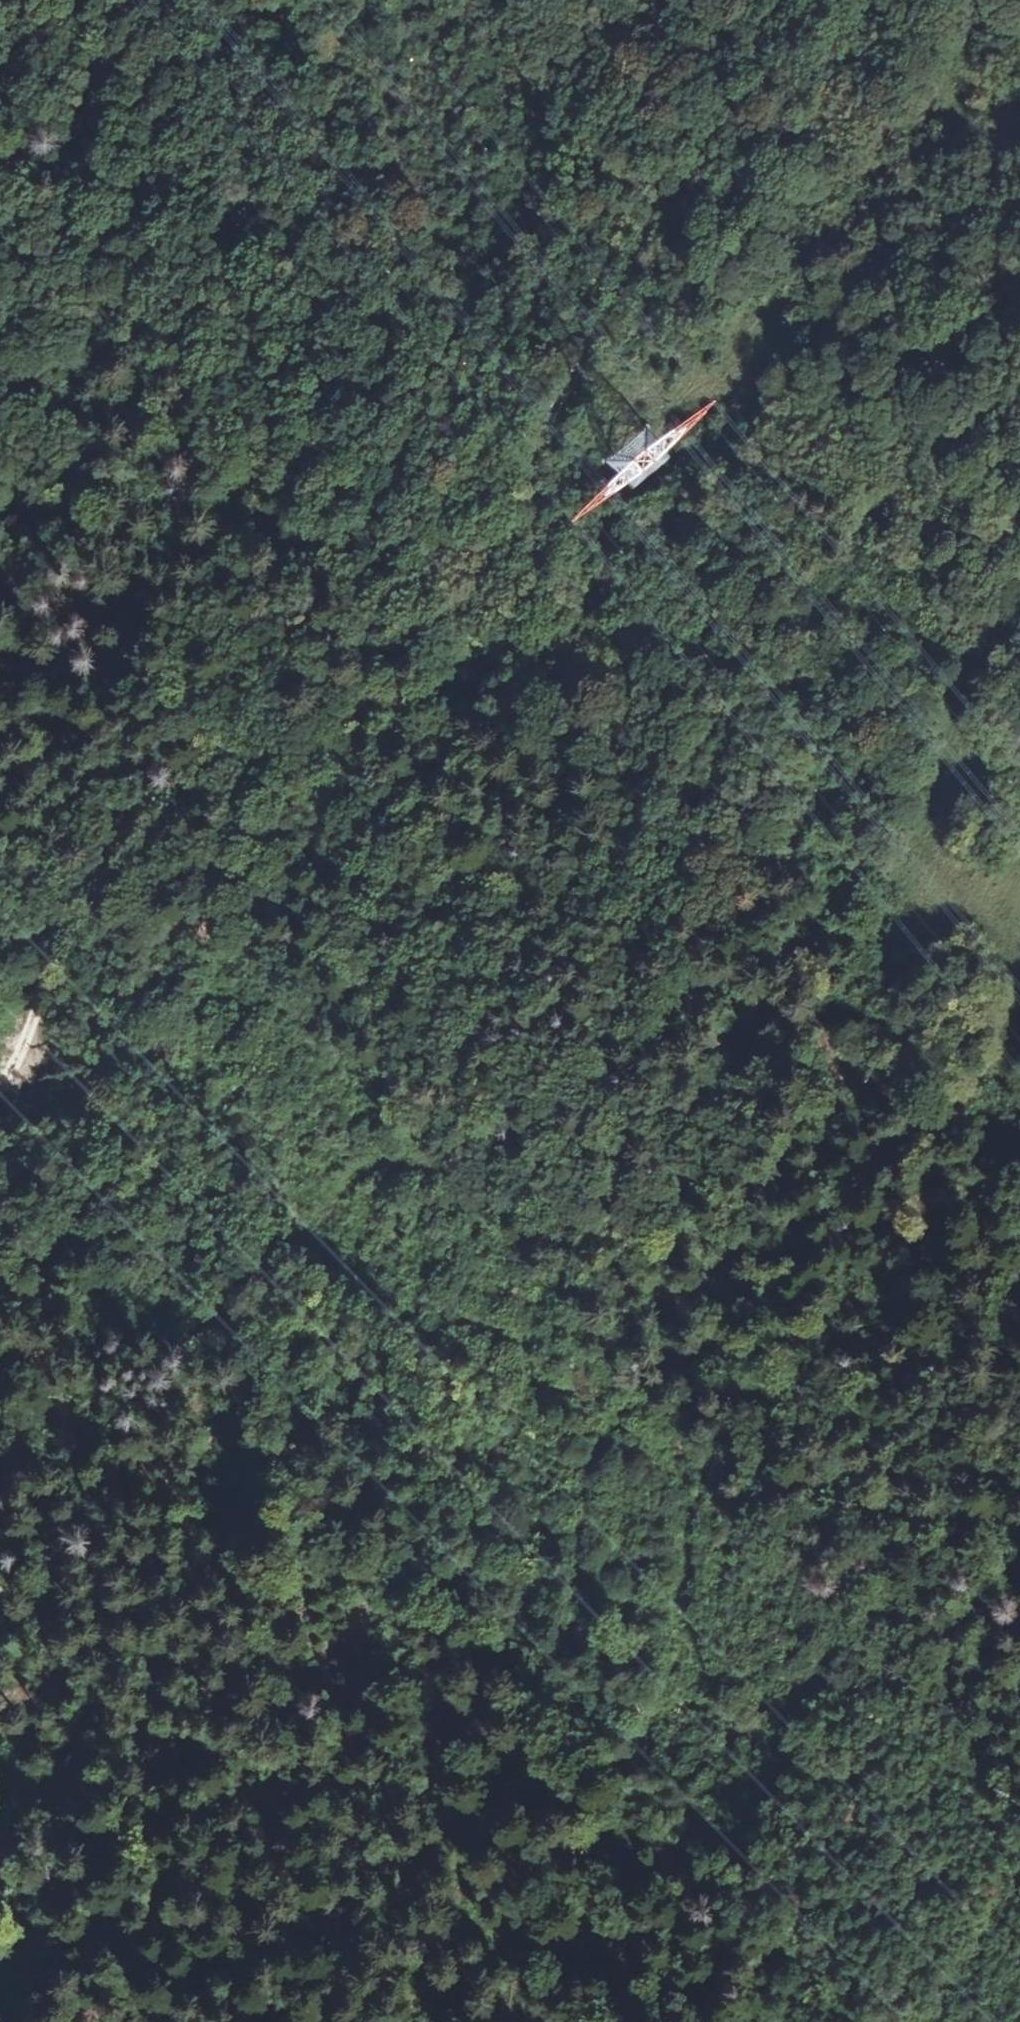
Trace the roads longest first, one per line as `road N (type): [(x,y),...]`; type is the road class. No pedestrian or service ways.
road 1 (track): [(775,0),(639,227),(524,450),(512,513),(533,600),(531,635),(460,677),(405,732),(279,745),(228,766),(192,797),(0,1086)]

